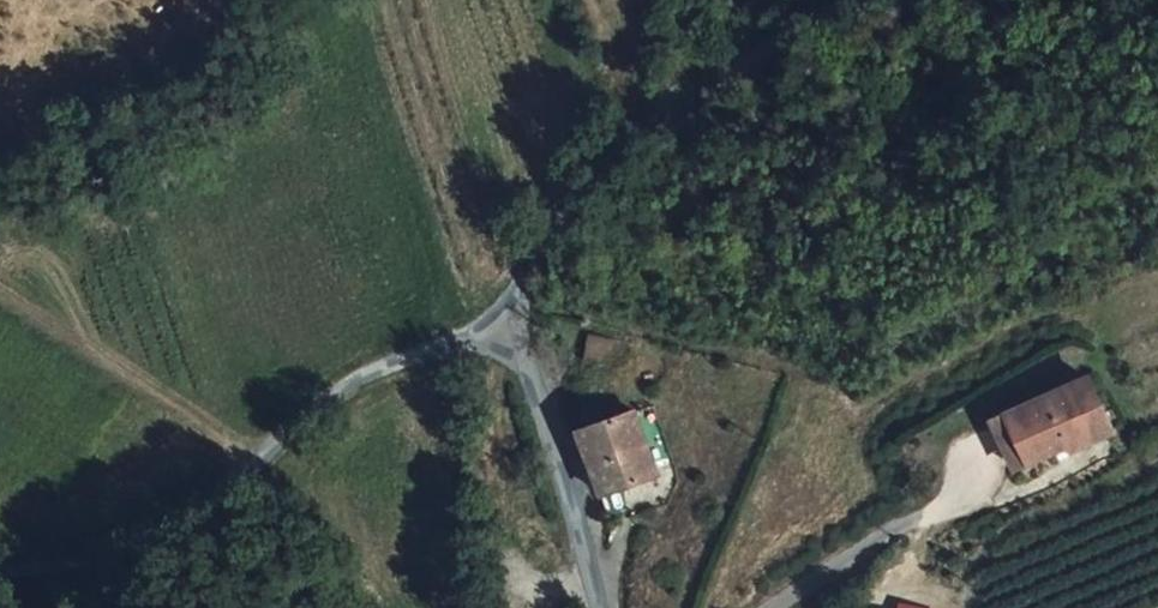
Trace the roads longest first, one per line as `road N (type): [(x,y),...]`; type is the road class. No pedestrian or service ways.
road 1 (unclassified): [(0,569),(107,556),(209,518),(323,404),(438,350),(487,342)]
road 2 (unclassified): [(855,0),(765,48),(612,159),(533,245),(487,342)]
road 3 (unclassified): [(487,342),(524,357),(600,607)]

